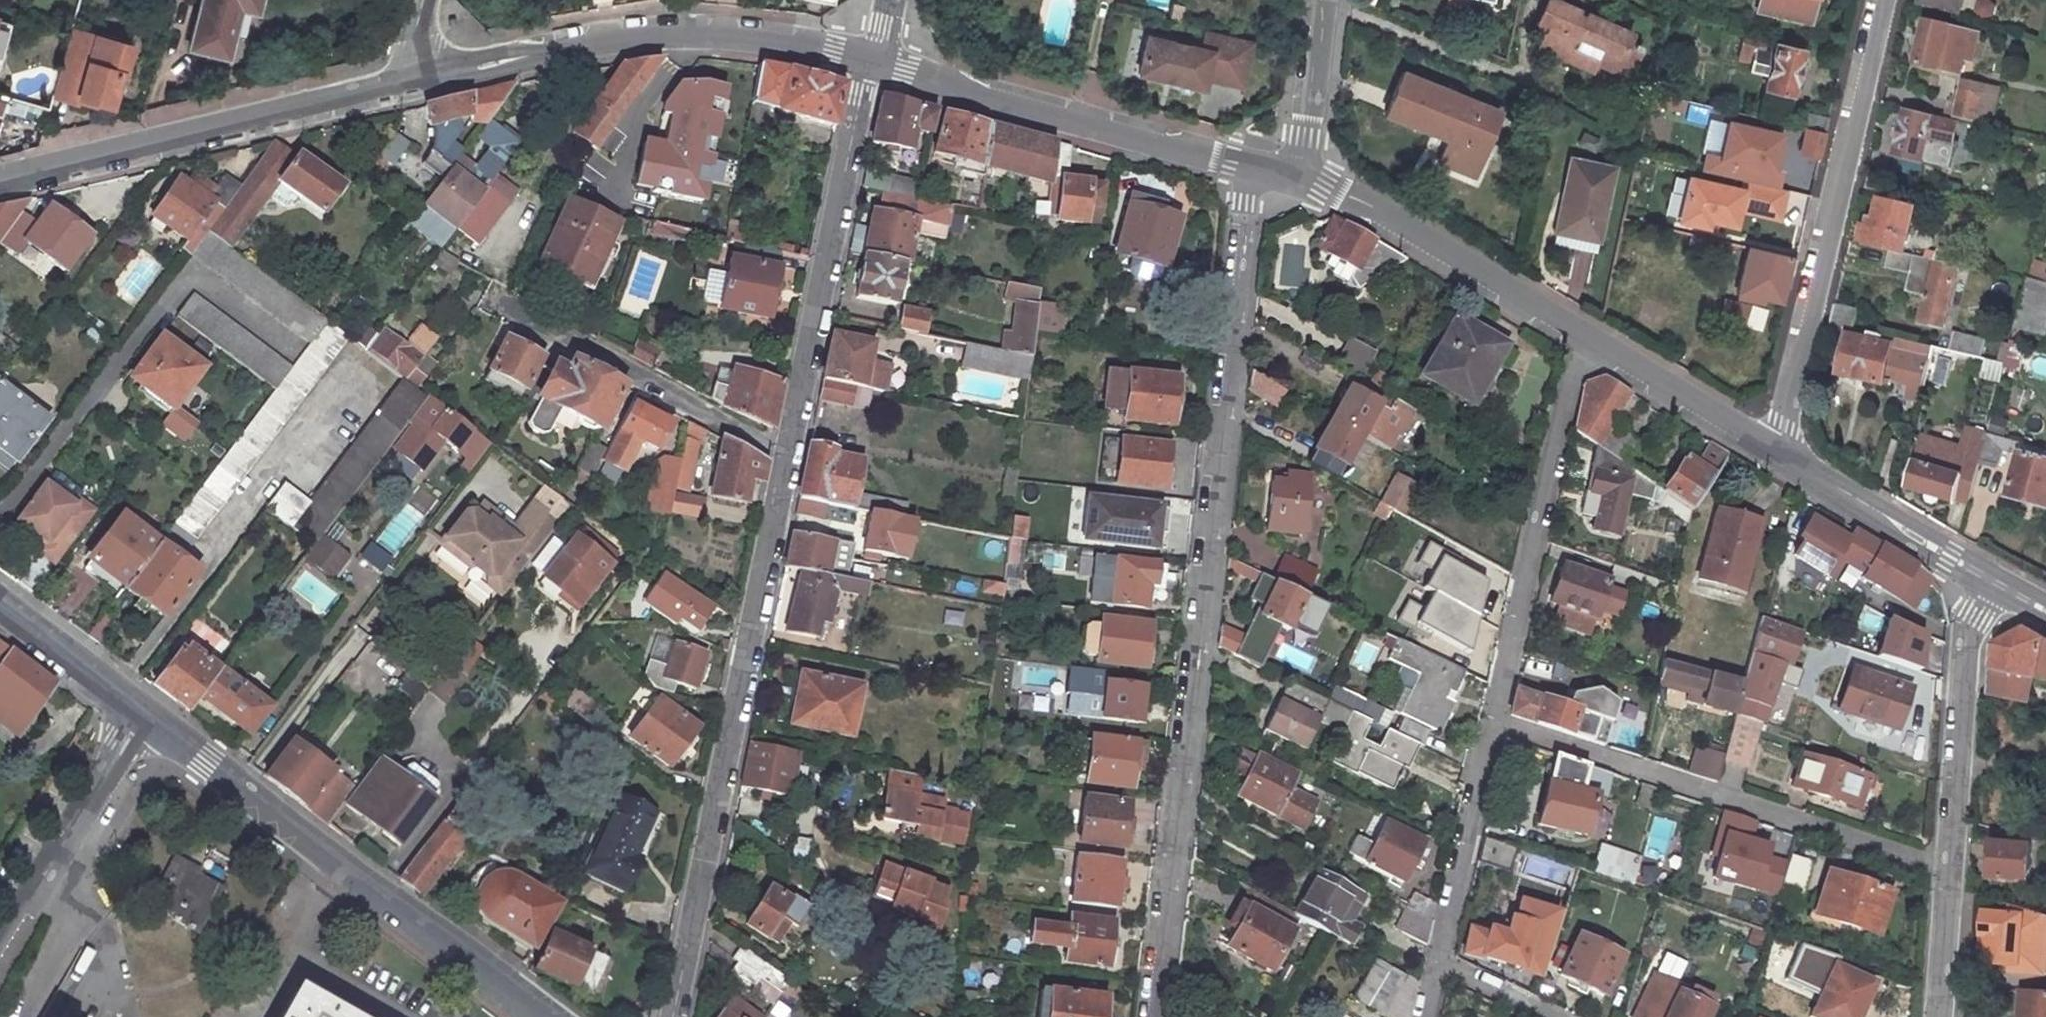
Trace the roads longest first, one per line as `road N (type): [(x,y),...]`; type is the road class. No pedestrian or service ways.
road 1 (residential): [(1250,167),(1150,1016)]
road 2 (residential): [(673,1016),(789,452)]
road 3 (residential): [(548,1016),(144,713)]
road 4 (residential): [(1952,868),(1495,724)]
road 5 (residential): [(418,79),(659,35),(766,37),(876,57)]
road 6 (residential): [(1880,0),(1777,448)]
road 7 (residential): [(0,176),(418,79)]
road 8 (residential): [(1581,324),(1495,724)]
road 9 (residential): [(789,452),(876,57)]
road 10 (residential): [(876,57),(1250,167)]
road 11 (residential): [(506,299),(789,452)]
road 12 (residential): [(1301,180),(1387,214),(1581,324)]
road 13 (residential): [(1952,868),(1969,626),(1995,581)]
road 14 (residential): [(144,713),(0,943)]
road 15 (residential): [(1777,448),(1995,581)]
road 16 (residential): [(1495,724),(1440,963)]
road 17 (residential): [(1581,324),(1777,448)]
road 18 (residential): [(144,713),(0,601)]
road 19 (residential): [(1301,180),(1322,0)]
road 20 (residential): [(1940,1016),(1952,868)]
road 21 (residential): [(1554,1016),(1440,963)]

